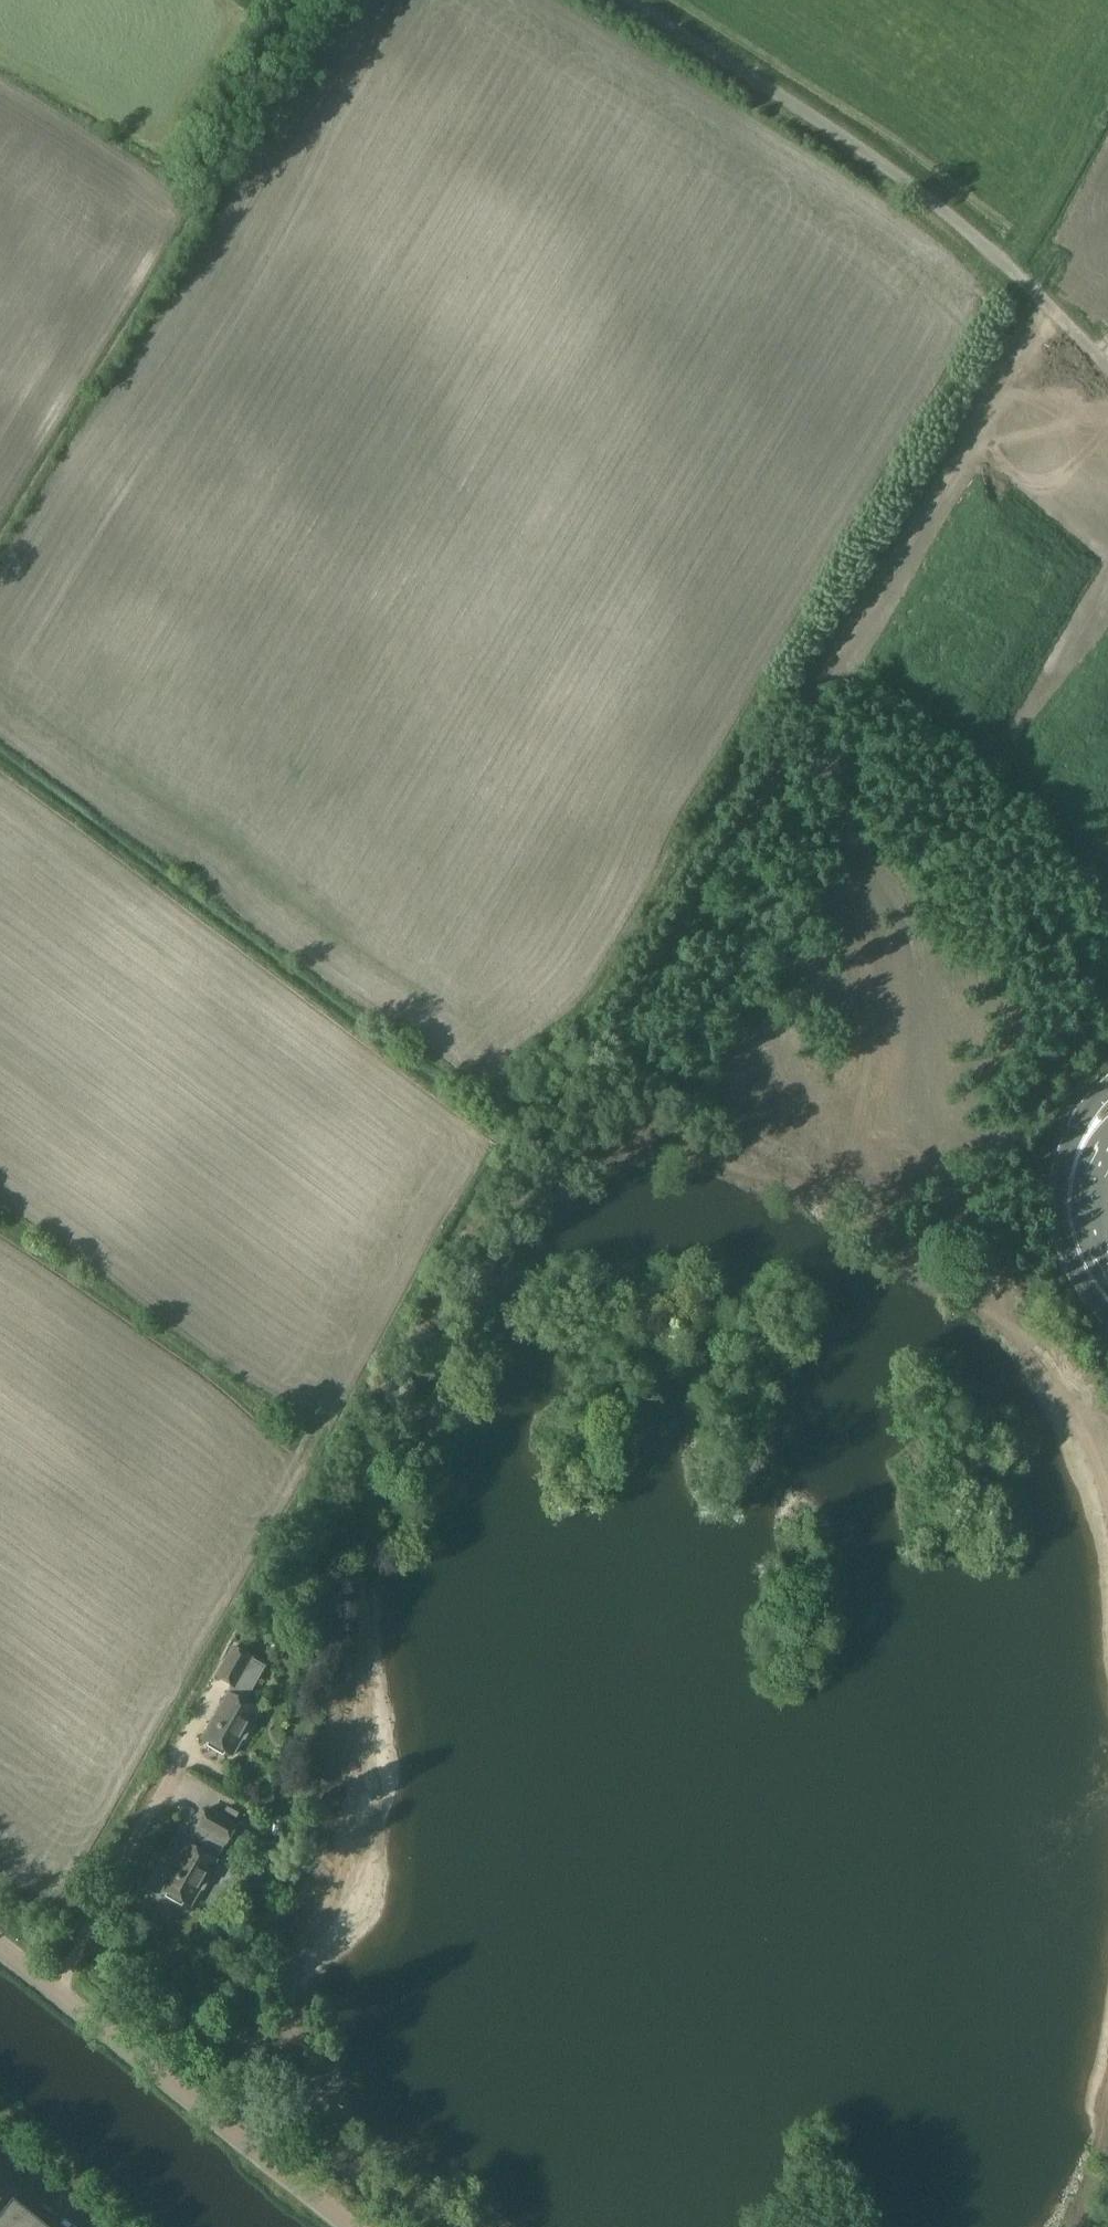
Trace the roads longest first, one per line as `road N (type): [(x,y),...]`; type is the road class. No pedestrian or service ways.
road 1 (unclassified): [(1025,282),(889,169),(630,0)]
road 2 (unclassified): [(352,2226),(0,1947)]
road 3 (unclassified): [(1107,1088),(1070,1144),(1059,1194),(1075,1270),(1107,1305)]
road 4 (unclassified): [(1107,1271),(1091,1207),(1107,1148)]

